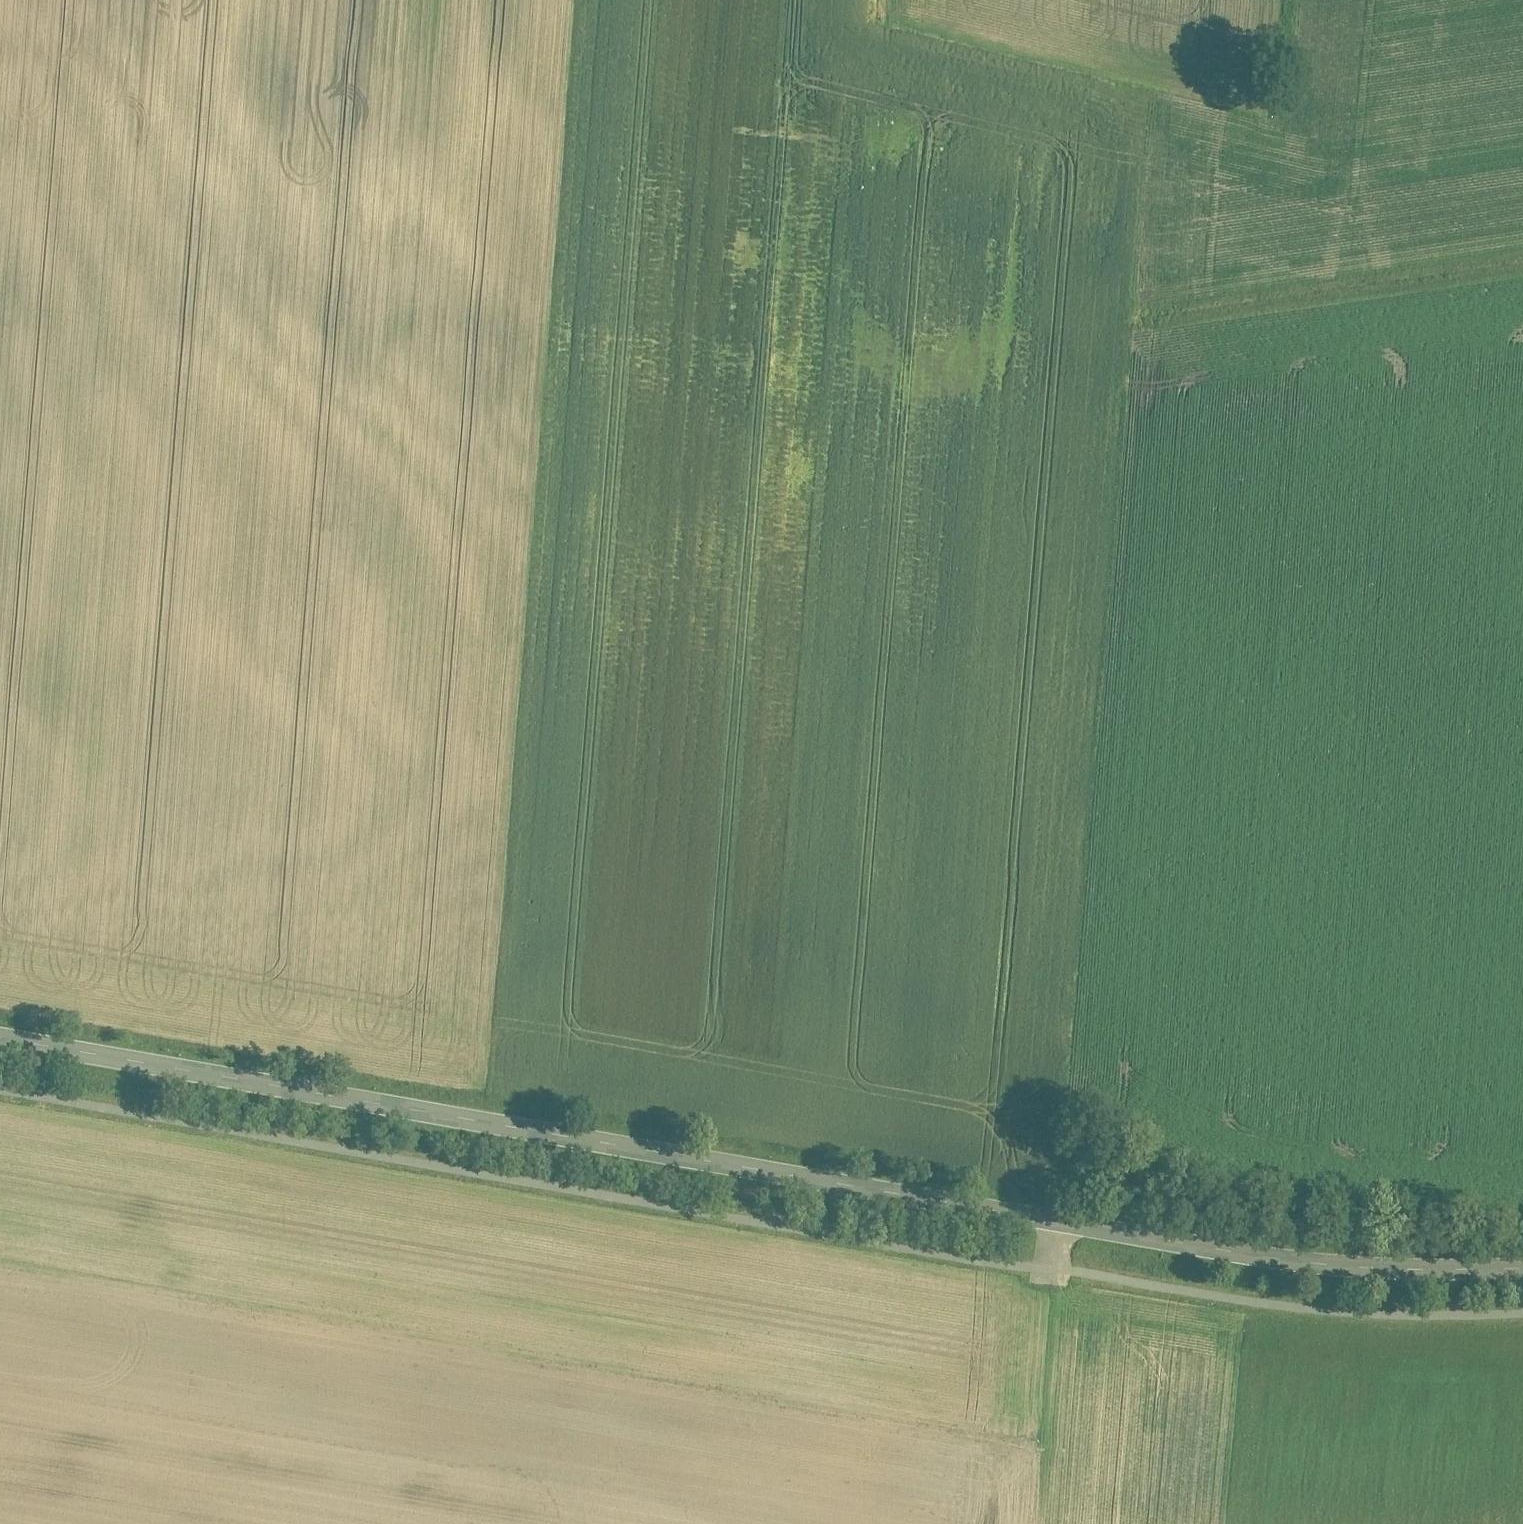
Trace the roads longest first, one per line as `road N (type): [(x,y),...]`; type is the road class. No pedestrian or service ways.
road 1 (tertiary): [(0,1038),(1207,1251),(1348,1268),(1522,1270)]

